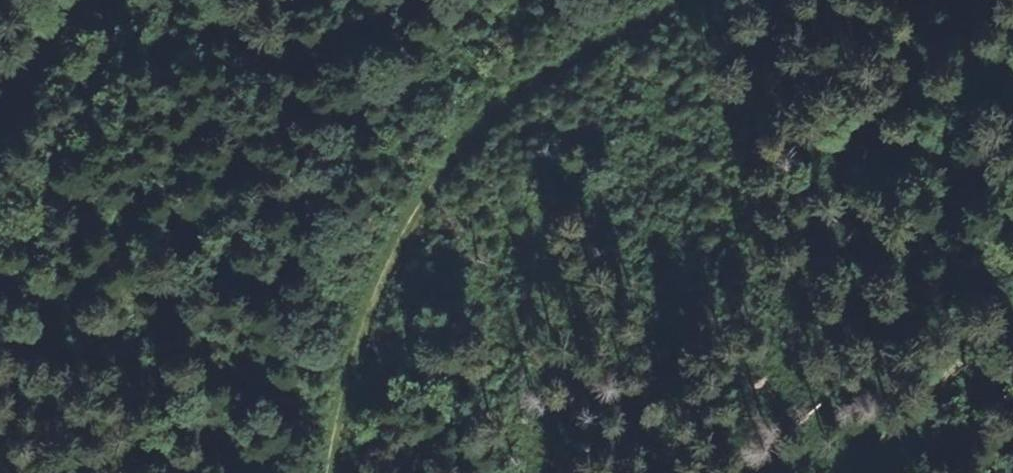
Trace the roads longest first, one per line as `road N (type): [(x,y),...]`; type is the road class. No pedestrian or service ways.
road 1 (track): [(667,0),(475,125),(401,244),(354,352),(335,472)]
road 2 (track): [(874,472),(1012,303)]
road 3 (track): [(0,140),(97,0)]

